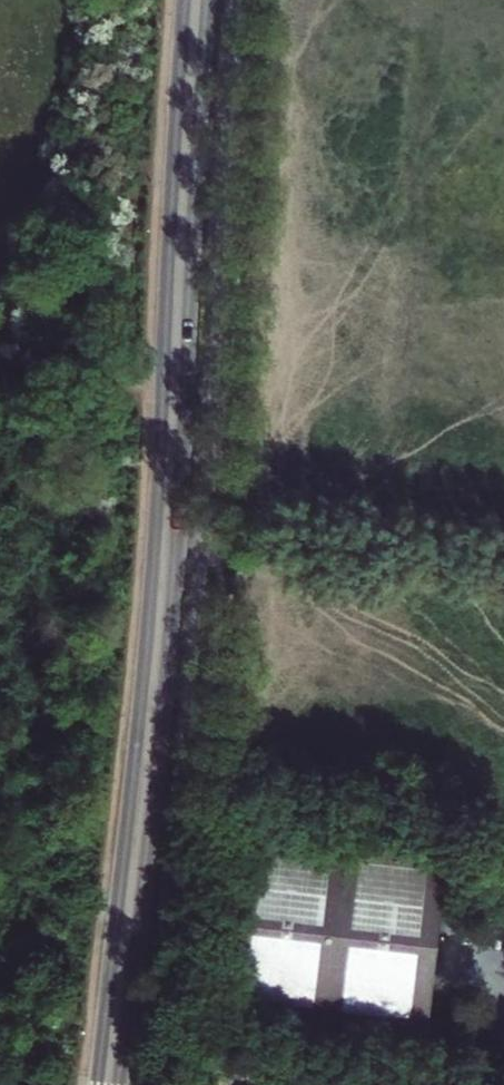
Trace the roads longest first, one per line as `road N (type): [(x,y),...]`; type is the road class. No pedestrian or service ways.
road 1 (secondary): [(119,1084),(175,556),(208,0)]
road 2 (secondary): [(184,0),(154,543),(96,1084)]

